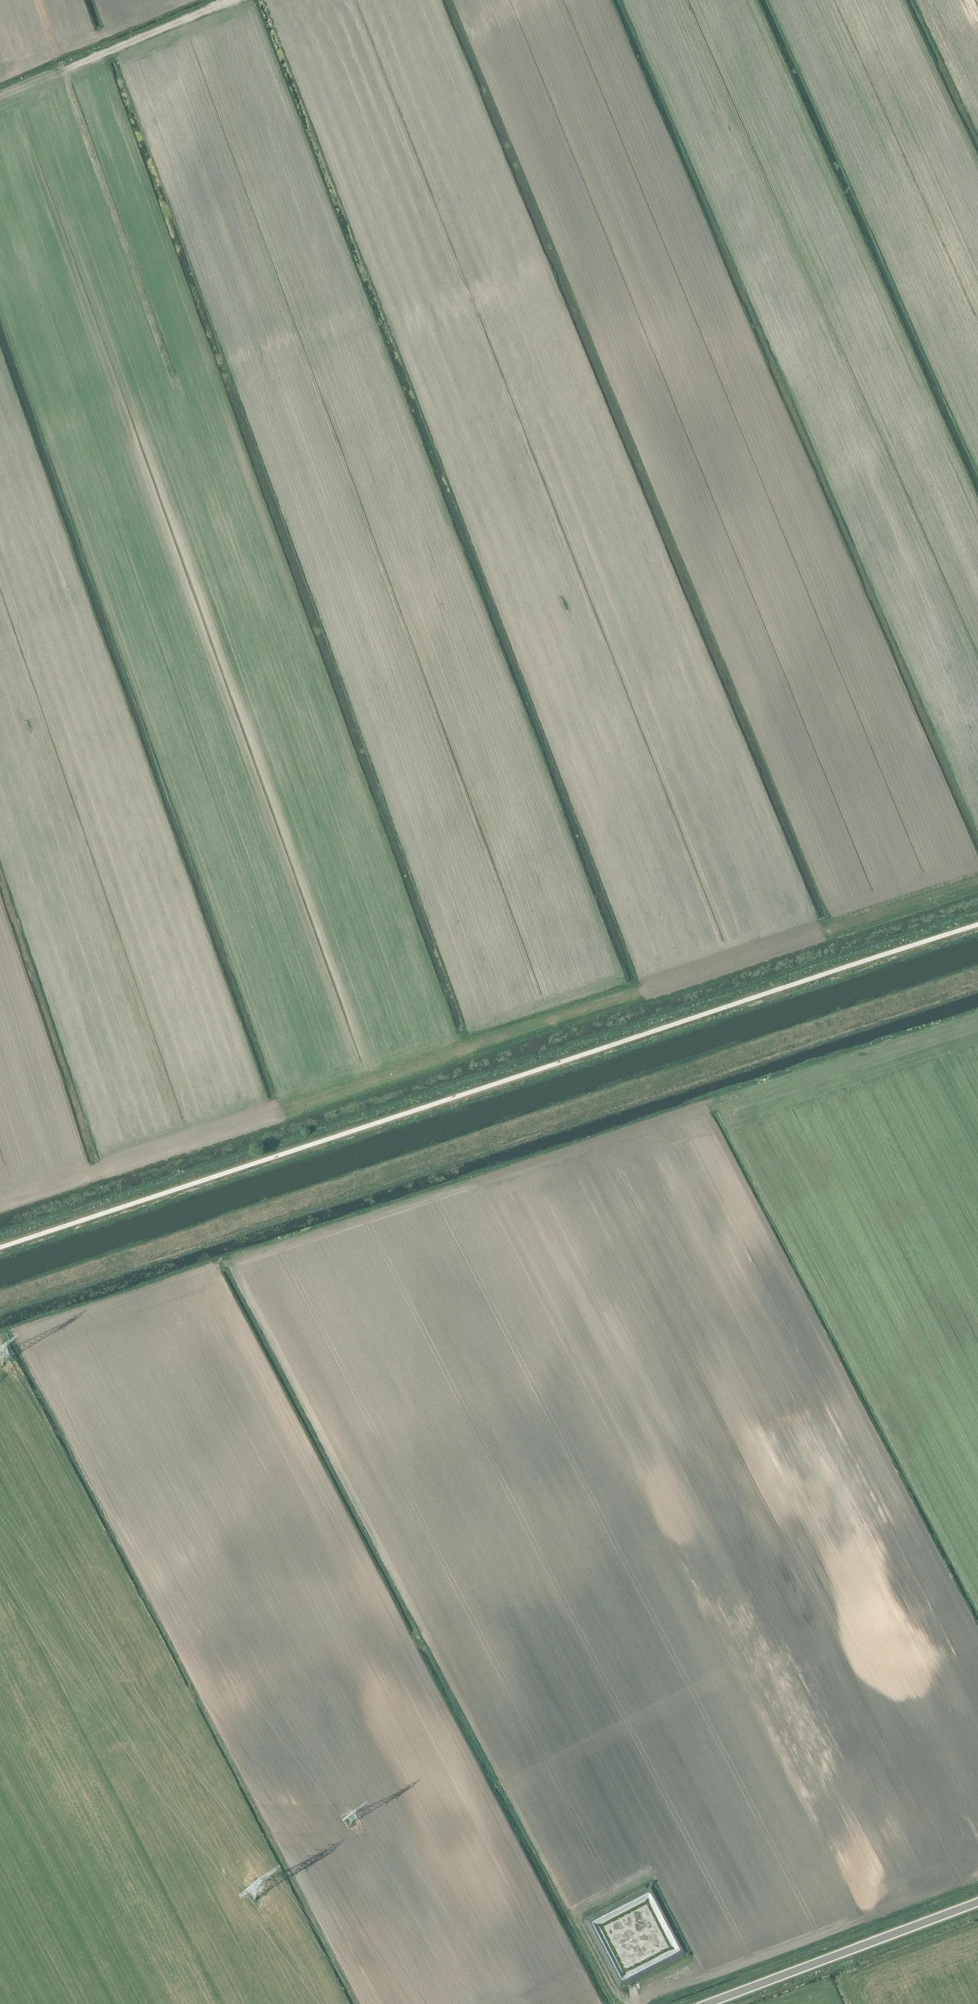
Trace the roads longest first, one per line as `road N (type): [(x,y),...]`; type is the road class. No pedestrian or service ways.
road 1 (tertiary): [(721,2003),(977,1901)]

